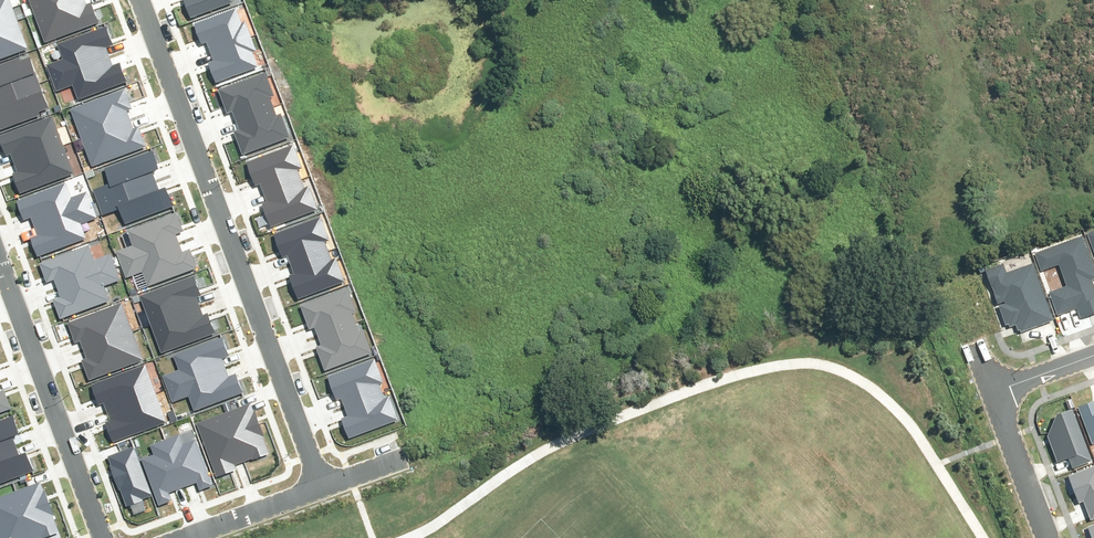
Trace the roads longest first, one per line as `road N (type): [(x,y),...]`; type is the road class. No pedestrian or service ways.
road 1 (residential): [(133,0),(318,484)]
road 2 (residential): [(95,537),(0,290)]
road 3 (residential): [(994,392),(1049,537)]
road 4 (residential): [(173,537),(318,484)]

